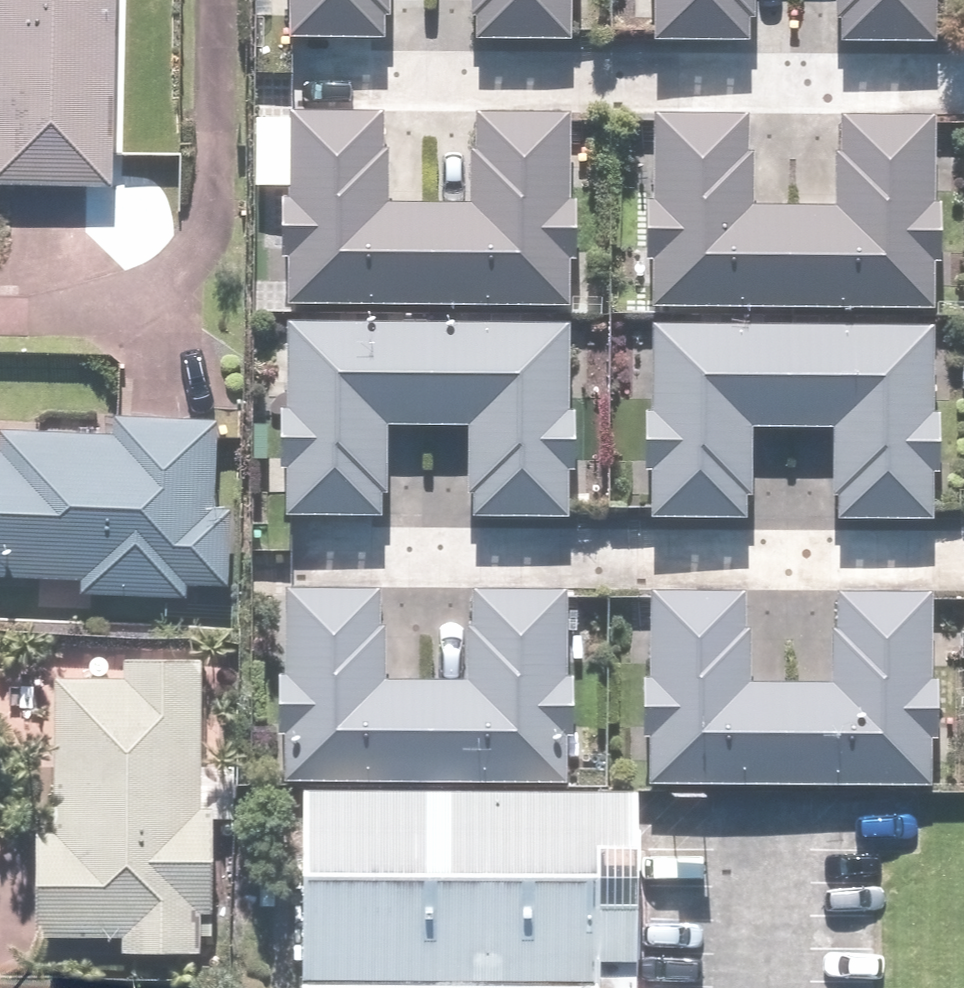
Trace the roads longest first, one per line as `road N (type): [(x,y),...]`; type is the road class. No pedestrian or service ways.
road 1 (residential): [(963,557),(306,549)]
road 2 (residential): [(308,78),(963,79)]

